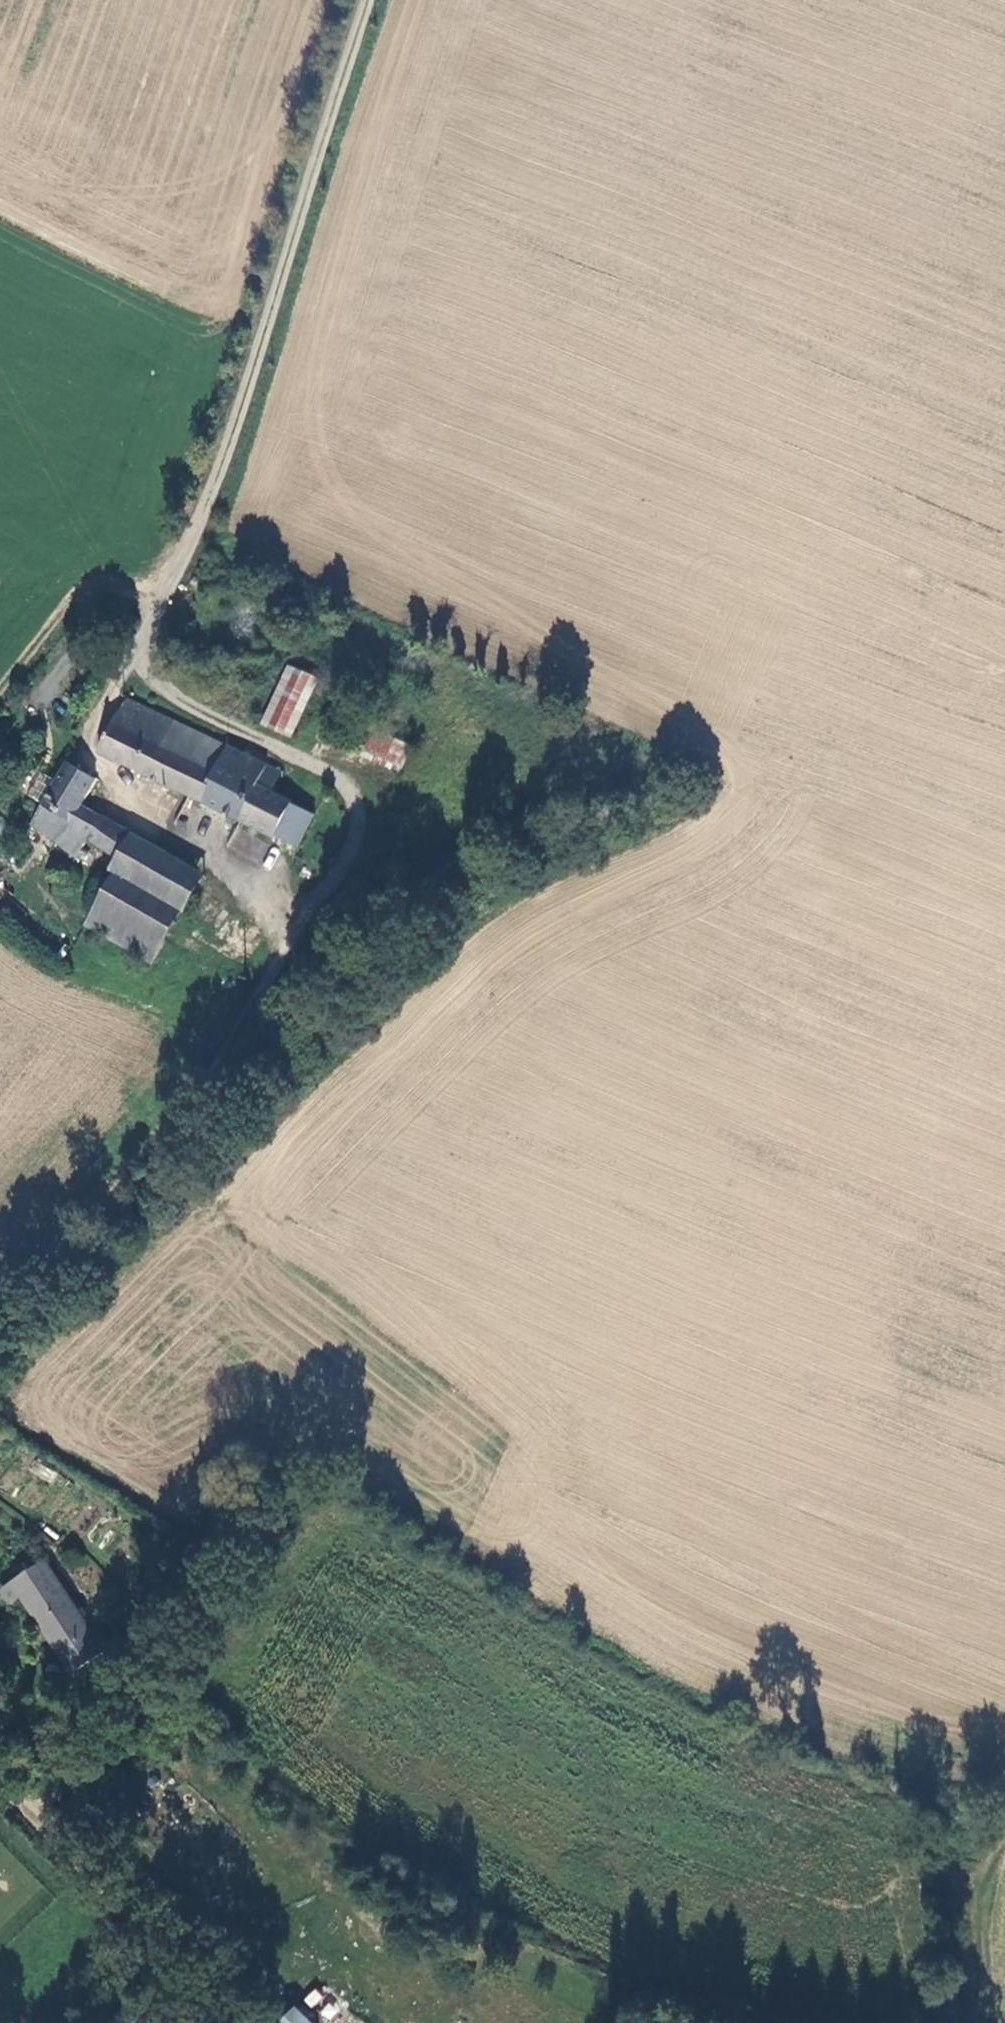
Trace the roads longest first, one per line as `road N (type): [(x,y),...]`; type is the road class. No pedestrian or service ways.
road 1 (track): [(0,1314),(243,1034),(367,830),(340,776),(131,666),(229,461)]
road 2 (unclassified): [(229,461),(369,0)]
road 3 (track): [(0,1788),(230,2022)]

